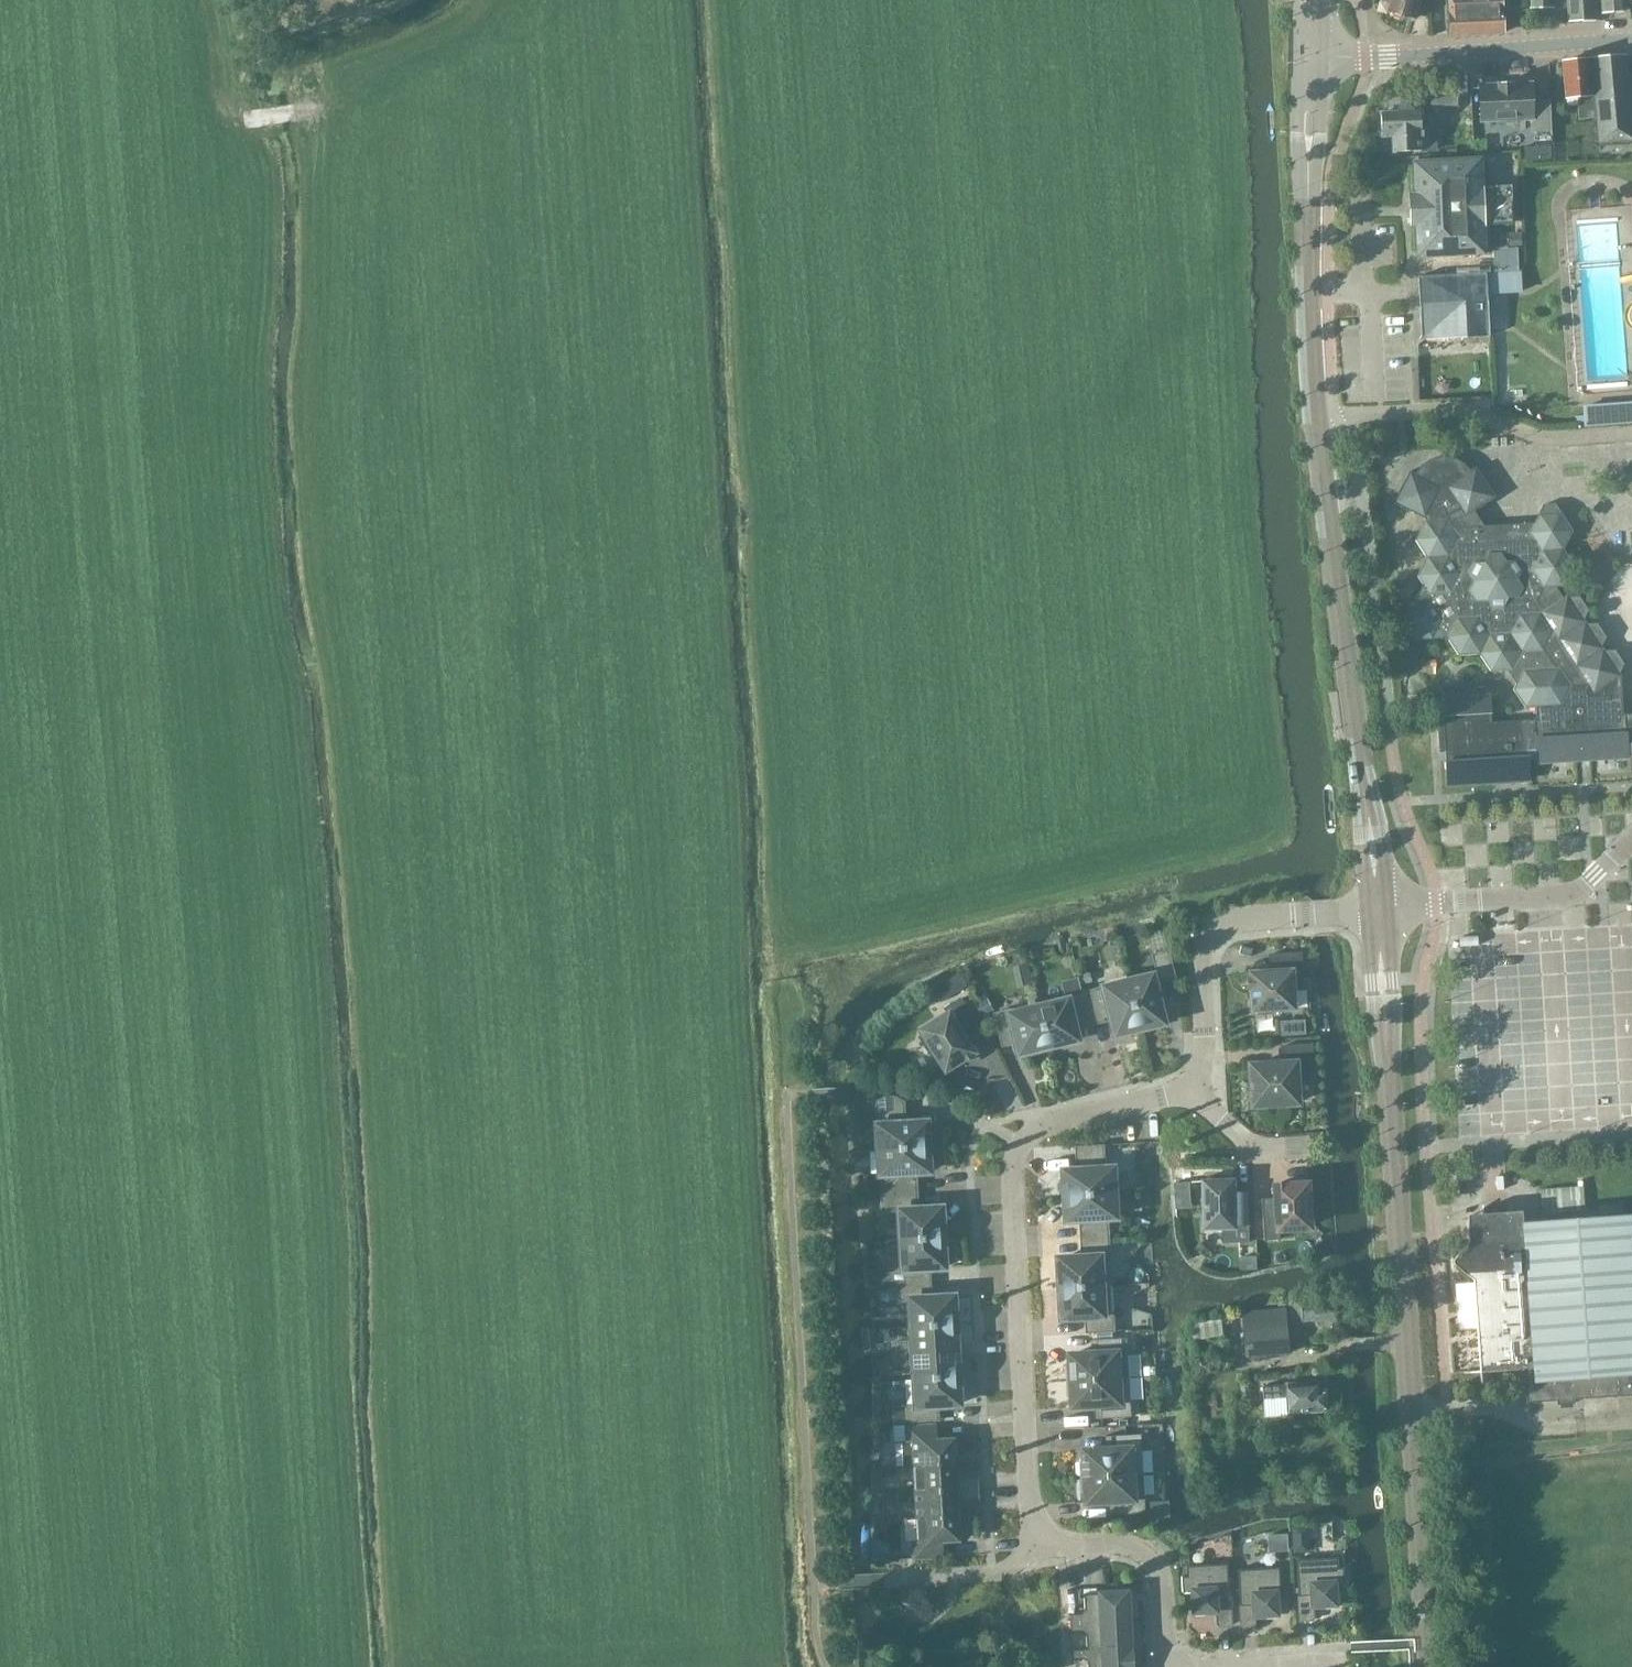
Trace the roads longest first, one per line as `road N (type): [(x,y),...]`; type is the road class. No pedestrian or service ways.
road 1 (tertiary): [(1377,910),(1311,381),(1313,56)]
road 2 (tertiary): [(1429,1666),(1377,910)]
road 3 (residential): [(1020,1142),(1042,1126),(1188,1085),(1205,1056),(1201,960),(1209,937),(1227,921),(1295,916)]
road 4 (residential): [(1047,1538),(1030,1501),(1013,1174),(1020,1142)]
road 5 (residential): [(1335,1664),(1184,1666),(1166,1650),(1150,1559),(1127,1546),(1047,1538)]
road 6 (tertiary): [(1313,56),(1631,41)]
road 7 (residential): [(1478,902),(1570,895),(1631,837)]
road 8 (residential): [(1020,1142),(919,1089),(857,1090)]
road 9 (residential): [(1047,1538),(997,1573),(883,1580)]

